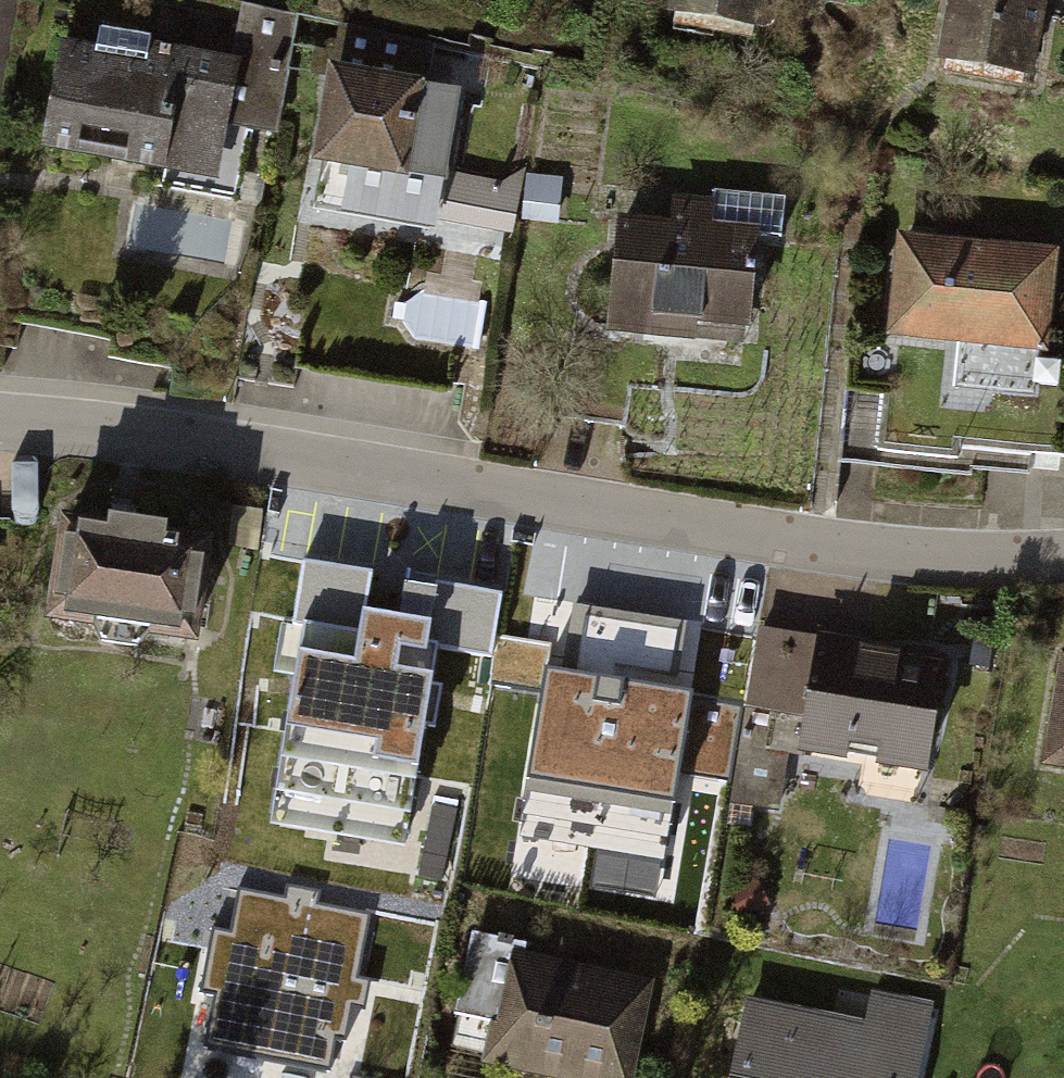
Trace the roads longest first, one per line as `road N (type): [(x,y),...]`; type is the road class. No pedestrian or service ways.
road 1 (residential): [(1063,555),(872,552),(116,429),(0,418)]

